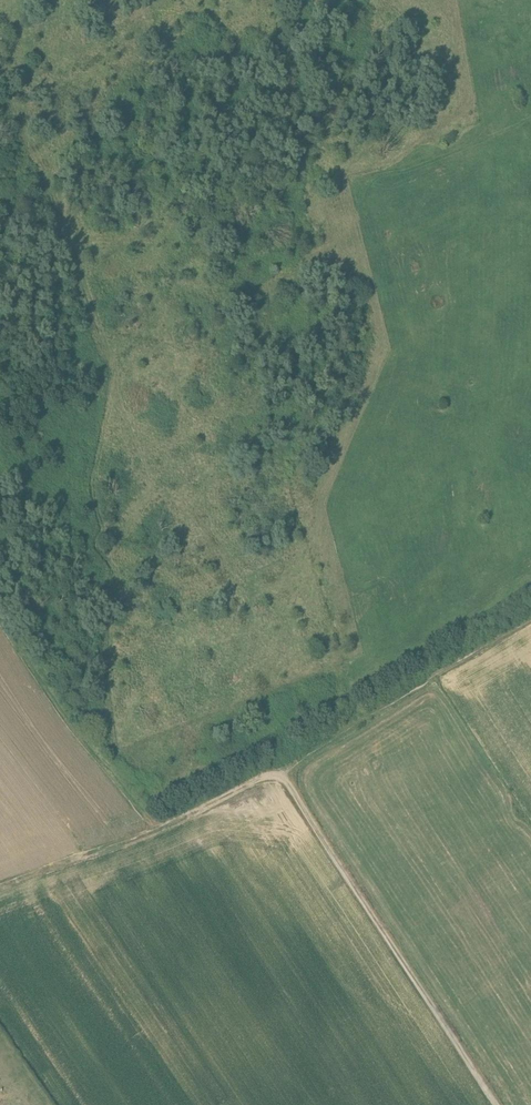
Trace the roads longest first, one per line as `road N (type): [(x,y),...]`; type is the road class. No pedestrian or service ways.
road 1 (track): [(0,885),(156,830),(280,774),(530,626)]
road 2 (track): [(496,1104),(280,774)]

